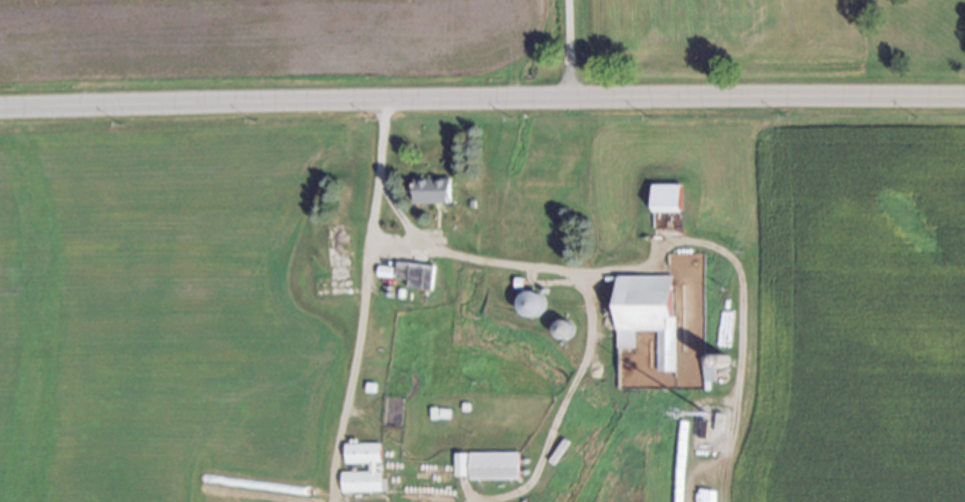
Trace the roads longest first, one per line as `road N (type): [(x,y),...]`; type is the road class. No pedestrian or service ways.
road 1 (tertiary): [(0,108),(964,95)]

